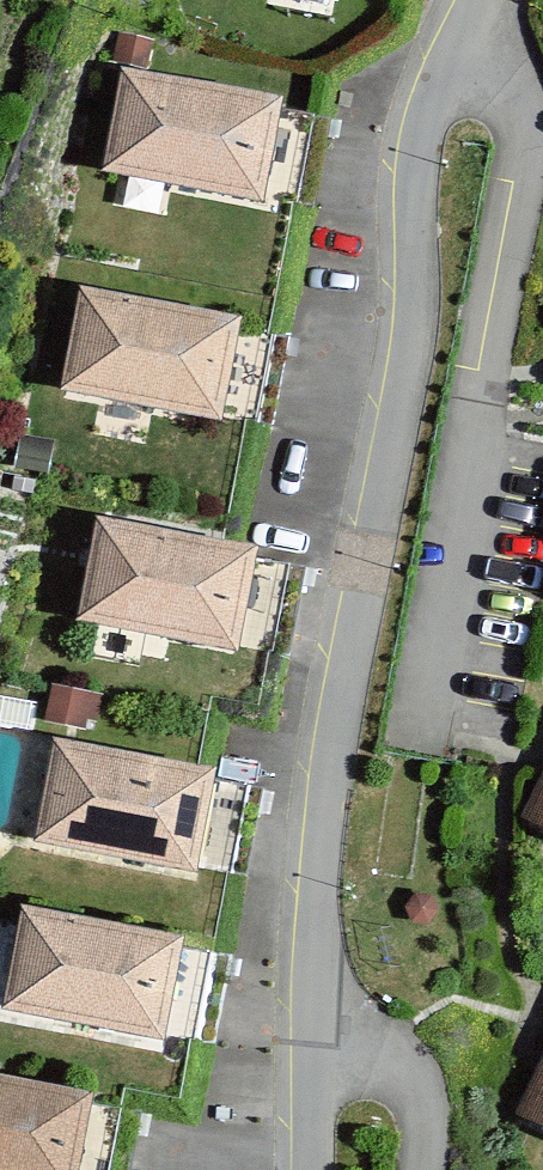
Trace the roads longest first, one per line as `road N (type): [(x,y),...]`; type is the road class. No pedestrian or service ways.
road 1 (residential): [(277,1169),(299,848),(391,207),(441,0)]

